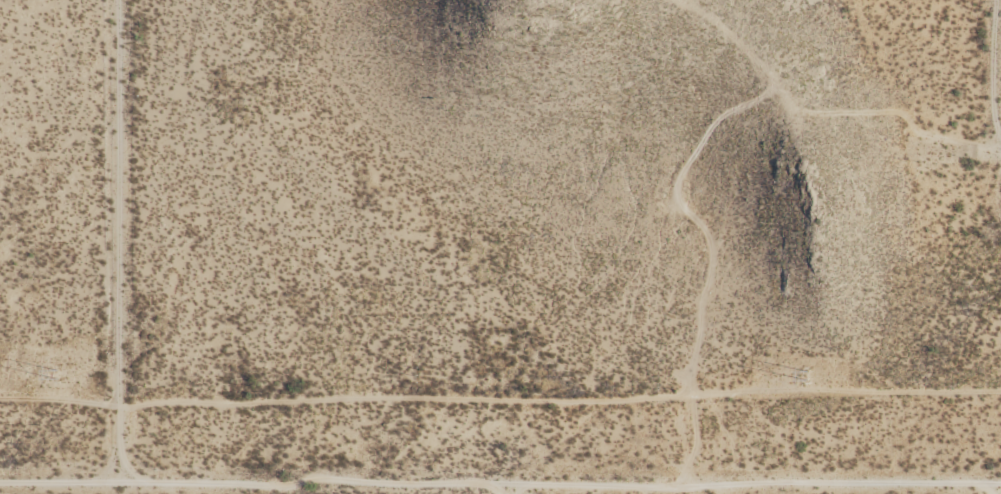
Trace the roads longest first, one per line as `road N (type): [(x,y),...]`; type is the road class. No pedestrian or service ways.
road 1 (residential): [(1000,485),(118,483)]
road 2 (track): [(118,483),(119,0)]

